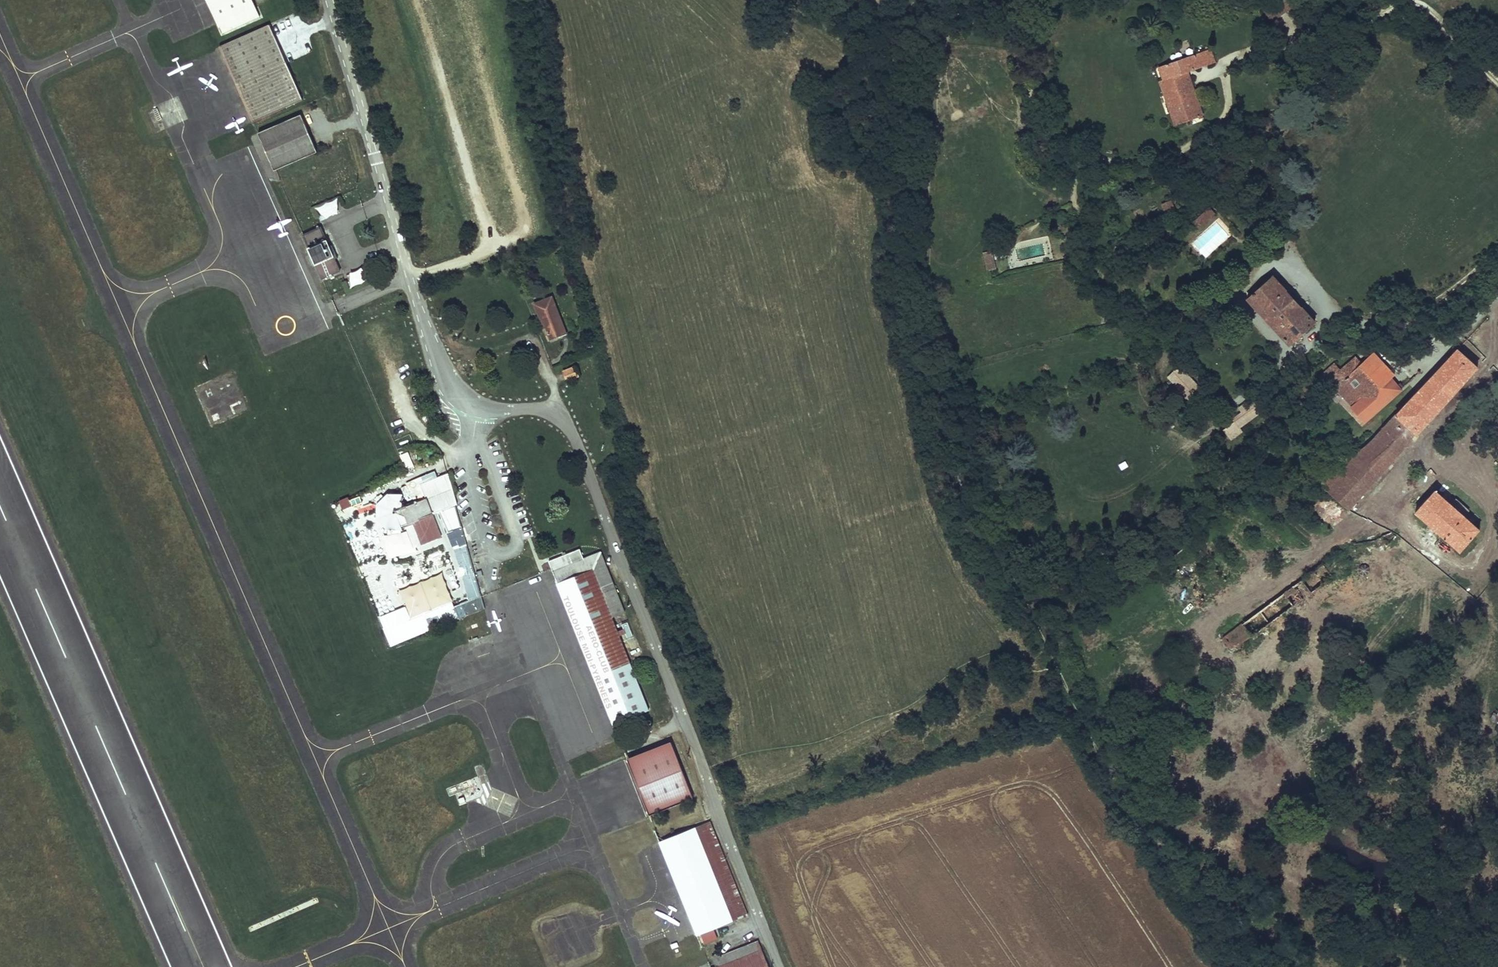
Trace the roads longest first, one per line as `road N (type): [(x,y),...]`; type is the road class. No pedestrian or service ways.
road 1 (unclassified): [(779,966),(575,437),(552,413),(475,405),(442,365),(330,0)]
road 2 (track): [(1241,966),(1103,759),(1022,592),(959,490),(899,249),(895,95),(900,36),(918,0)]

